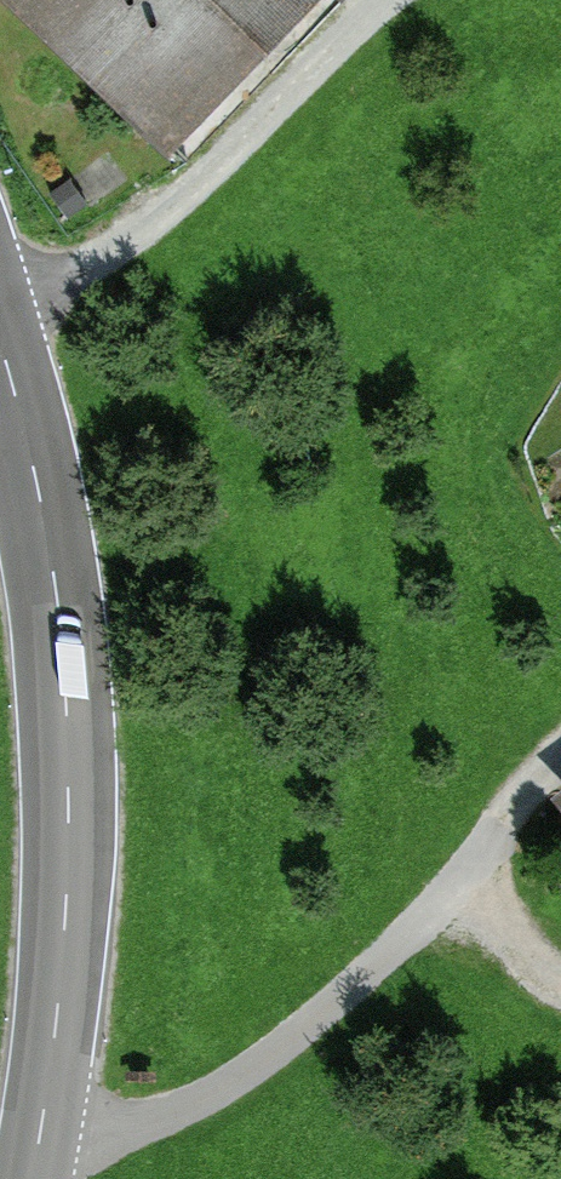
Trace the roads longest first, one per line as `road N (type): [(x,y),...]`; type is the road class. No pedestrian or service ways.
road 1 (secondary): [(32,1178),(64,947),(70,801),(54,565),(0,344)]
road 2 (track): [(560,740),(437,901),(289,1047),(142,1126),(43,1120)]
road 3 (track): [(0,291),(142,245),(368,0)]

